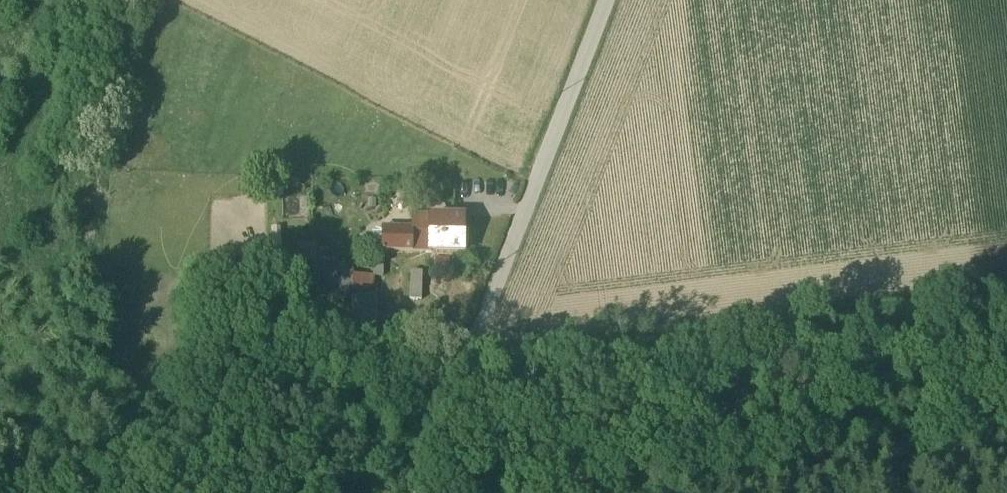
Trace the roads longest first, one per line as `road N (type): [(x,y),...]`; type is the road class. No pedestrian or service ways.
road 1 (track): [(1006,283),(467,357)]
road 2 (unclassified): [(414,492),(607,0)]

